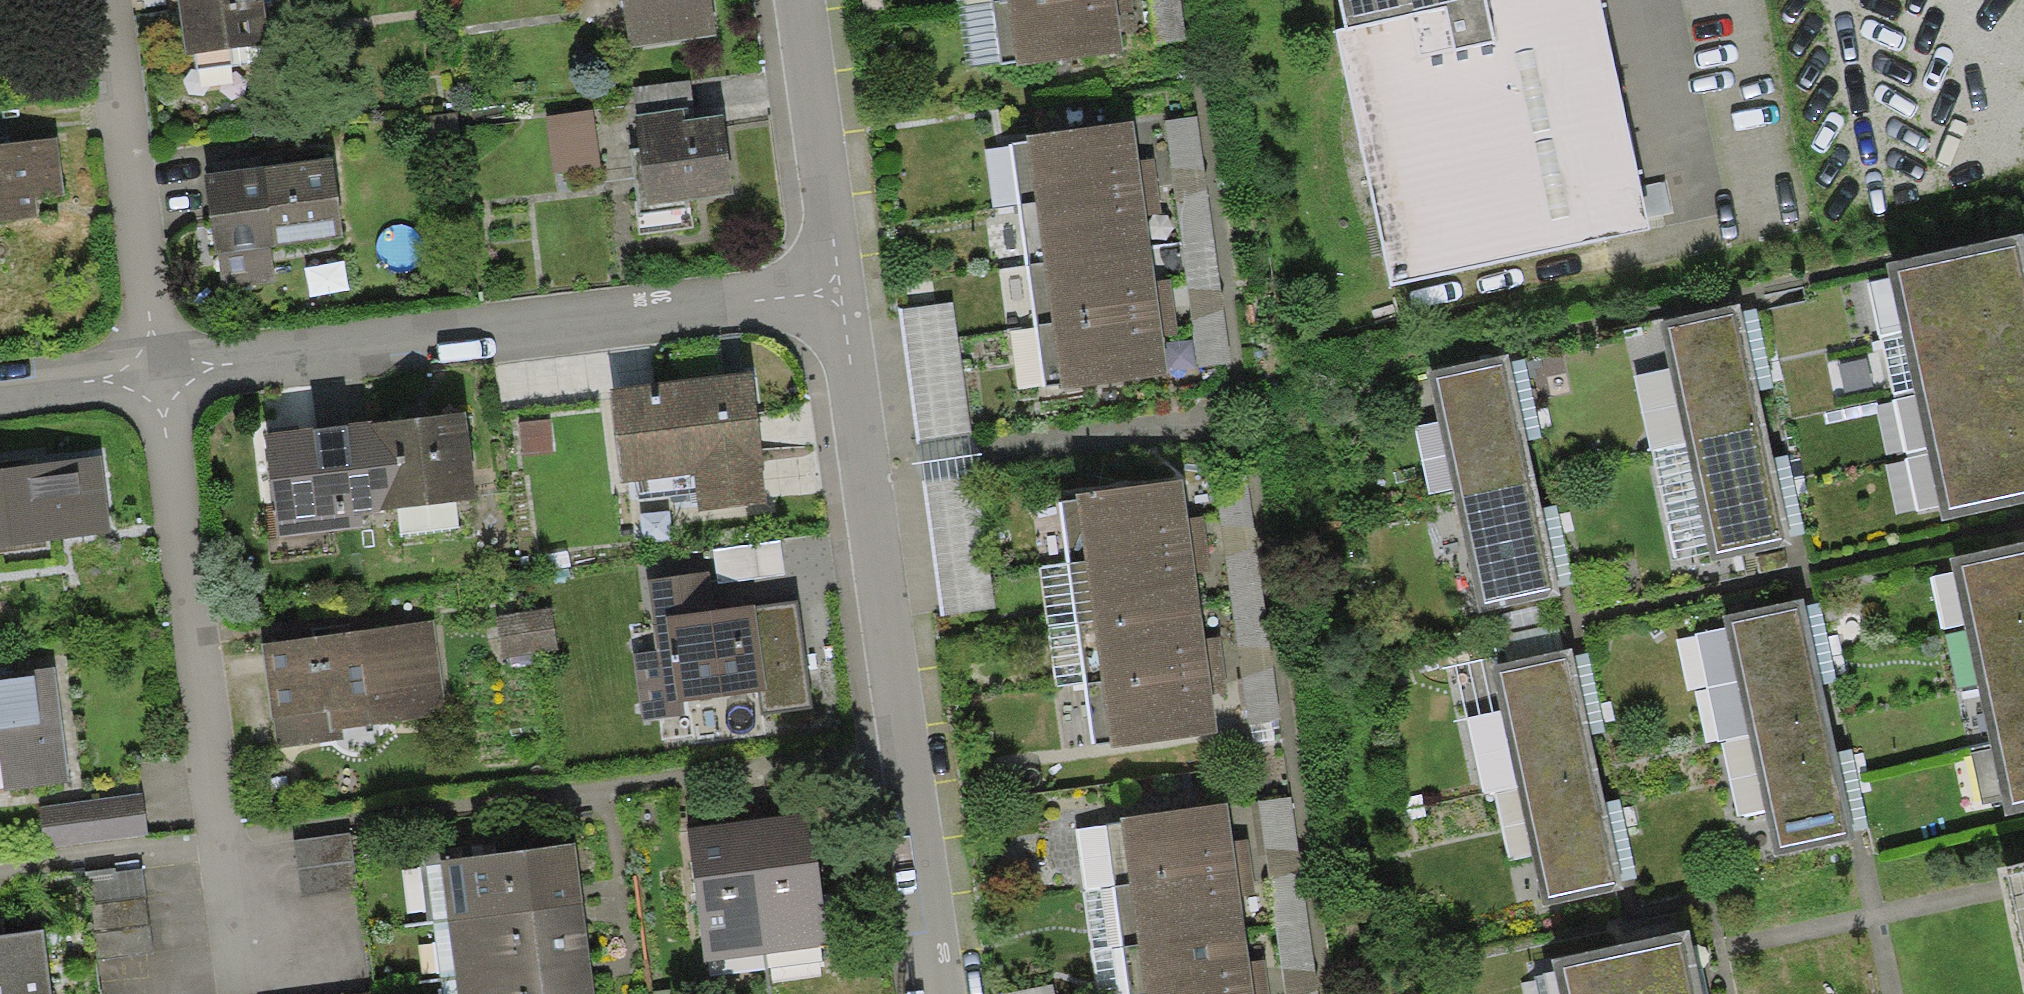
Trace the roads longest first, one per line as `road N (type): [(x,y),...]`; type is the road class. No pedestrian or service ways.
road 1 (residential): [(935,993),(836,301)]
road 2 (residential): [(836,301),(151,380)]
road 3 (residential): [(151,380),(226,943)]
road 4 (residential): [(101,0),(151,380)]
road 5 (residential): [(836,301),(790,0)]
road 6 (residential): [(151,380),(0,399)]

